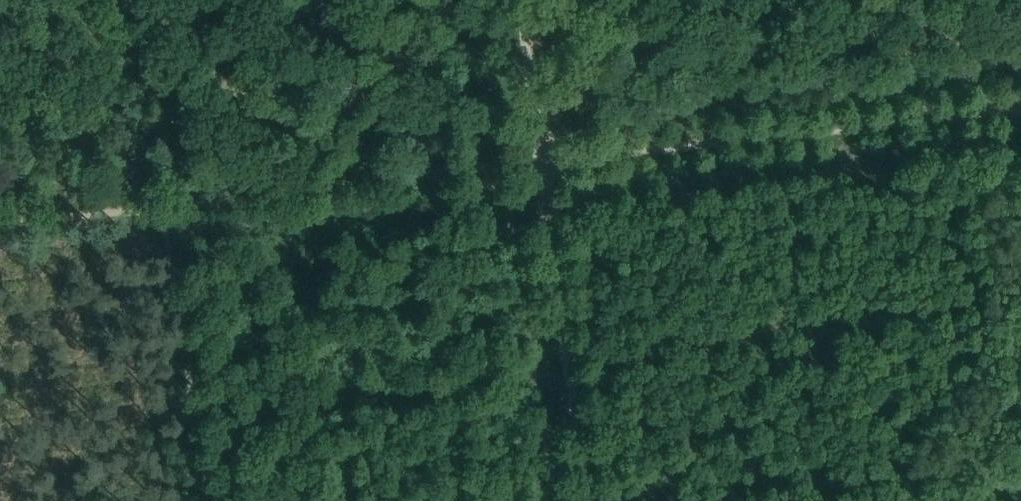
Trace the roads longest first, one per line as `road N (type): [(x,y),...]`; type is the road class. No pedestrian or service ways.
road 1 (track): [(0,226),(537,166)]
road 2 (track): [(1020,114),(537,166)]
road 3 (track): [(588,500),(537,166)]
road 4 (track): [(203,500),(154,207)]
road 5 (track): [(537,166),(510,0)]

